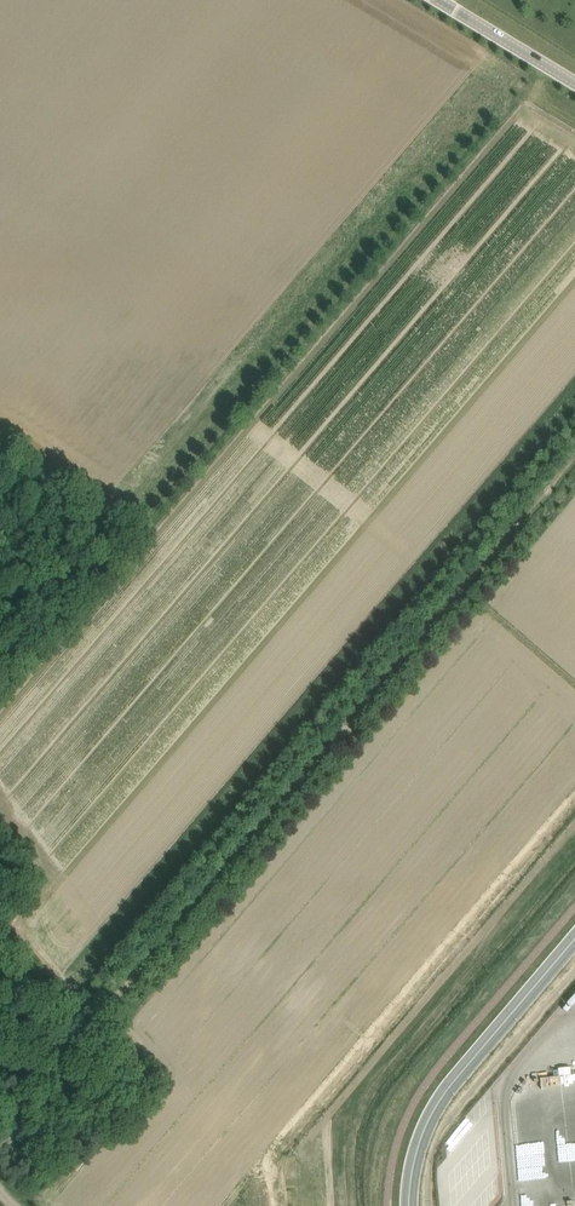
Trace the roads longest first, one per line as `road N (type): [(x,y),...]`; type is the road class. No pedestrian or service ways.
road 1 (tertiary): [(574,940),(451,1082),(420,1136),(409,1205)]
road 2 (tertiary): [(574,82),(439,0)]

